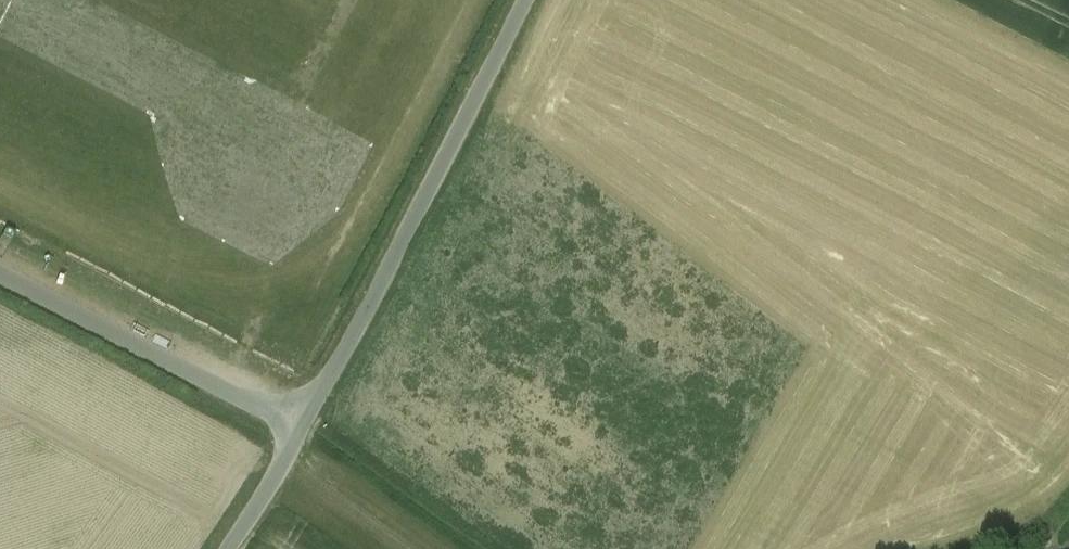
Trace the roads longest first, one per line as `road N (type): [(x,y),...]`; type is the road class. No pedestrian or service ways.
road 1 (unclassified): [(229,548),(303,430),(522,0)]

